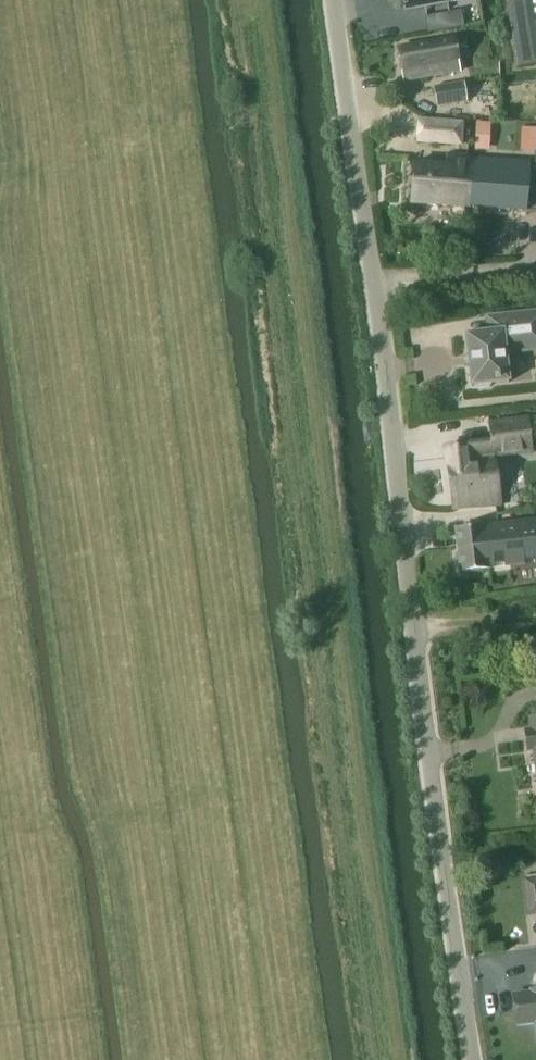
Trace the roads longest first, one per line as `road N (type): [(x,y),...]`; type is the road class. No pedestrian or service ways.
road 1 (tertiary): [(470,1059),(330,0)]

